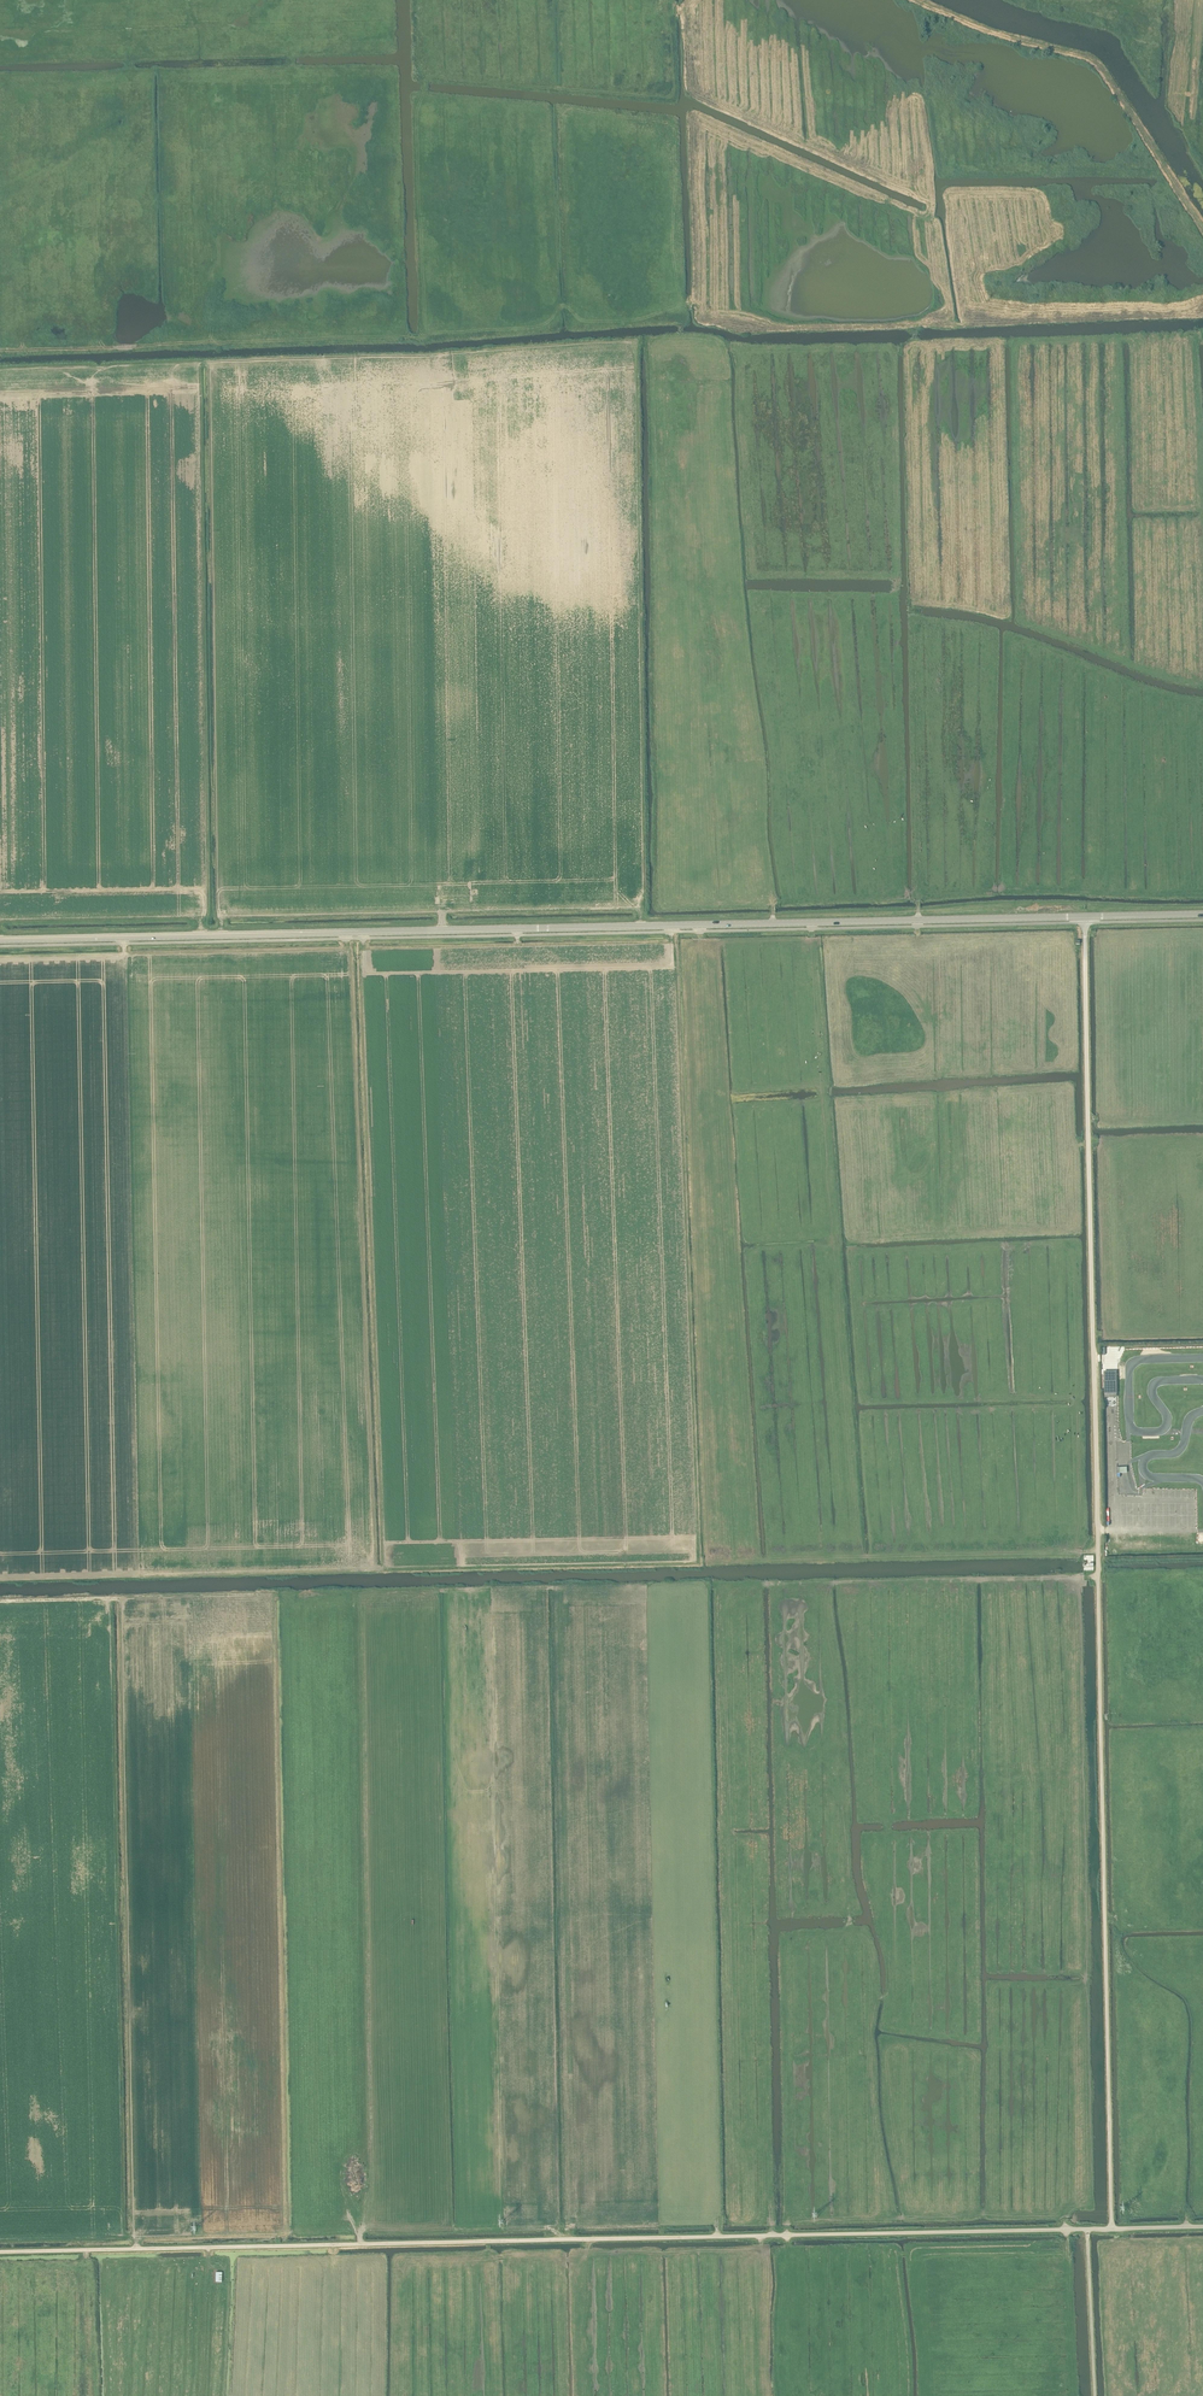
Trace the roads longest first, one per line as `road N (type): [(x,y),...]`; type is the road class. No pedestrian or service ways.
road 1 (unclassified): [(1111,2229),(1085,916)]
road 2 (unclassified): [(0,2252),(1111,2229)]
road 3 (tertiary): [(1085,916),(0,940)]
road 4 (track): [(1095,2395),(1087,2229)]

